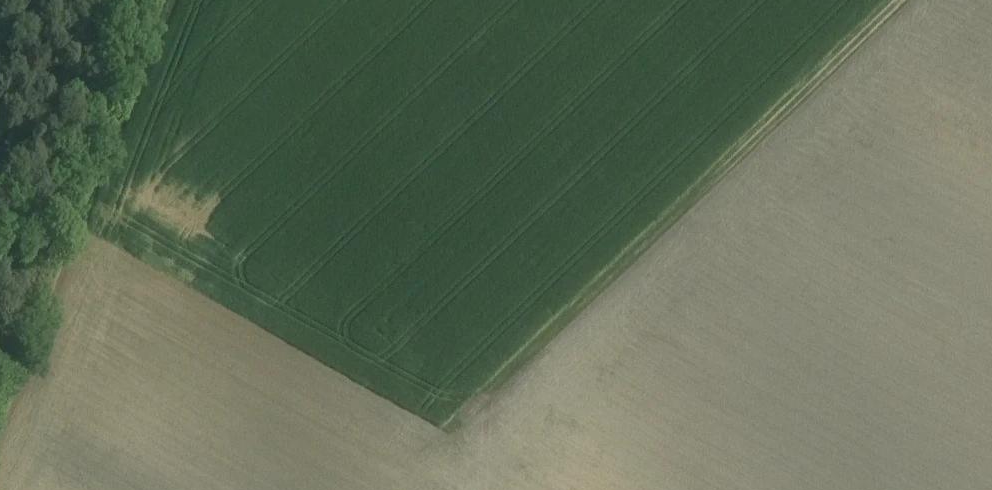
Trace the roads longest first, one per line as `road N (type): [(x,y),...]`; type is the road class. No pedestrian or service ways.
road 1 (track): [(900,0),(453,424)]

